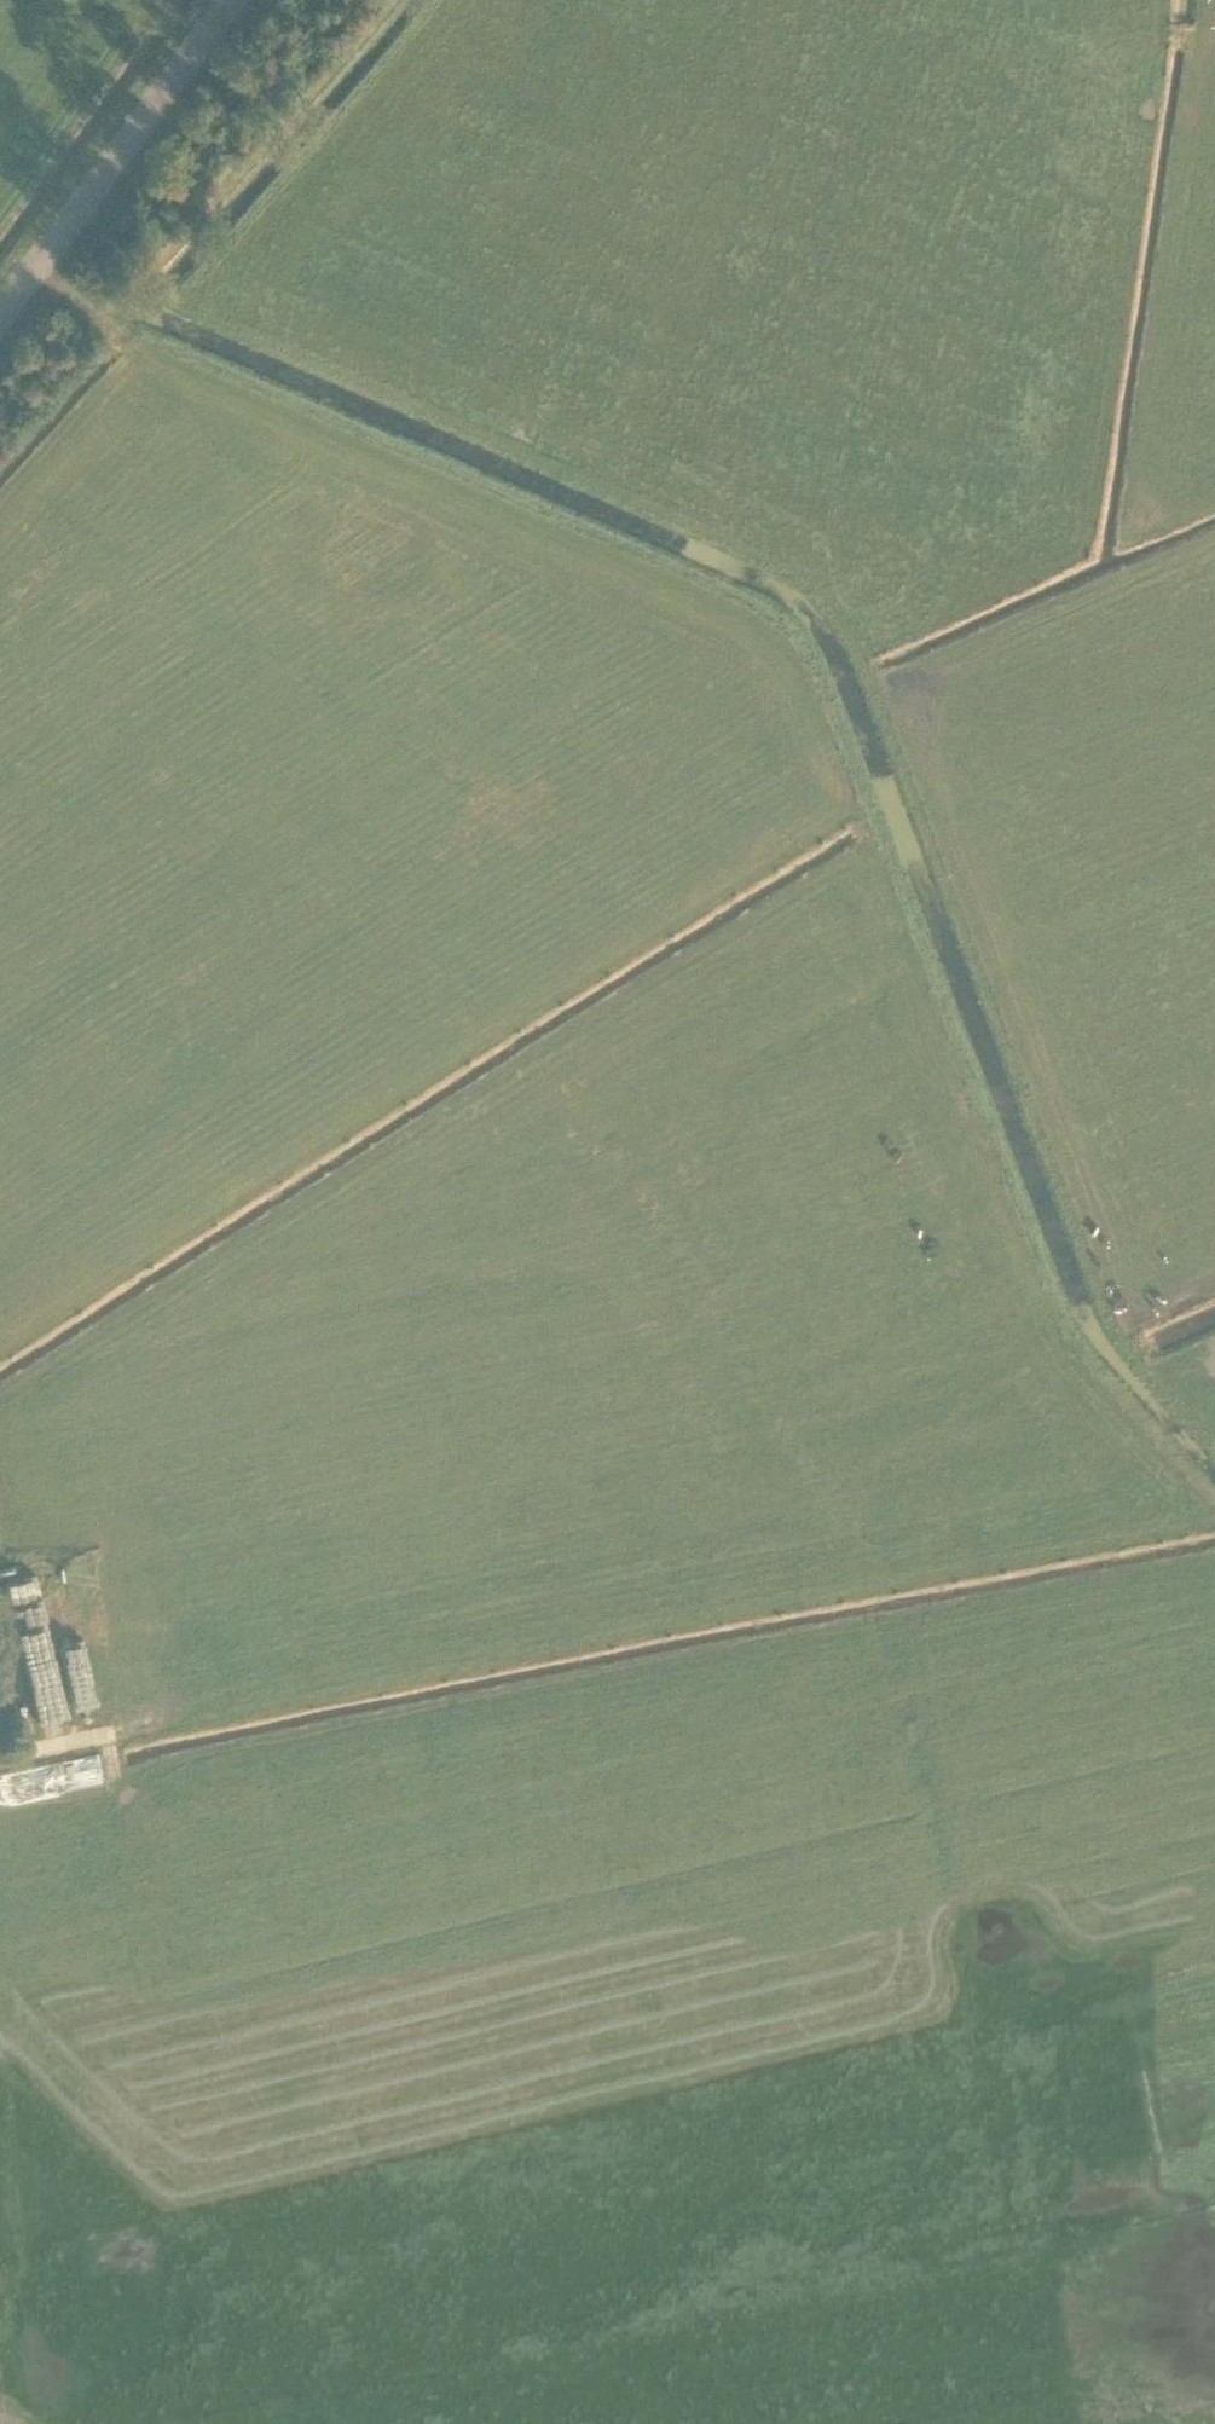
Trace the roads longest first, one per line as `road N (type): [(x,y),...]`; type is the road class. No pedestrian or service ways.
road 1 (tertiary): [(0,308),(226,0)]

